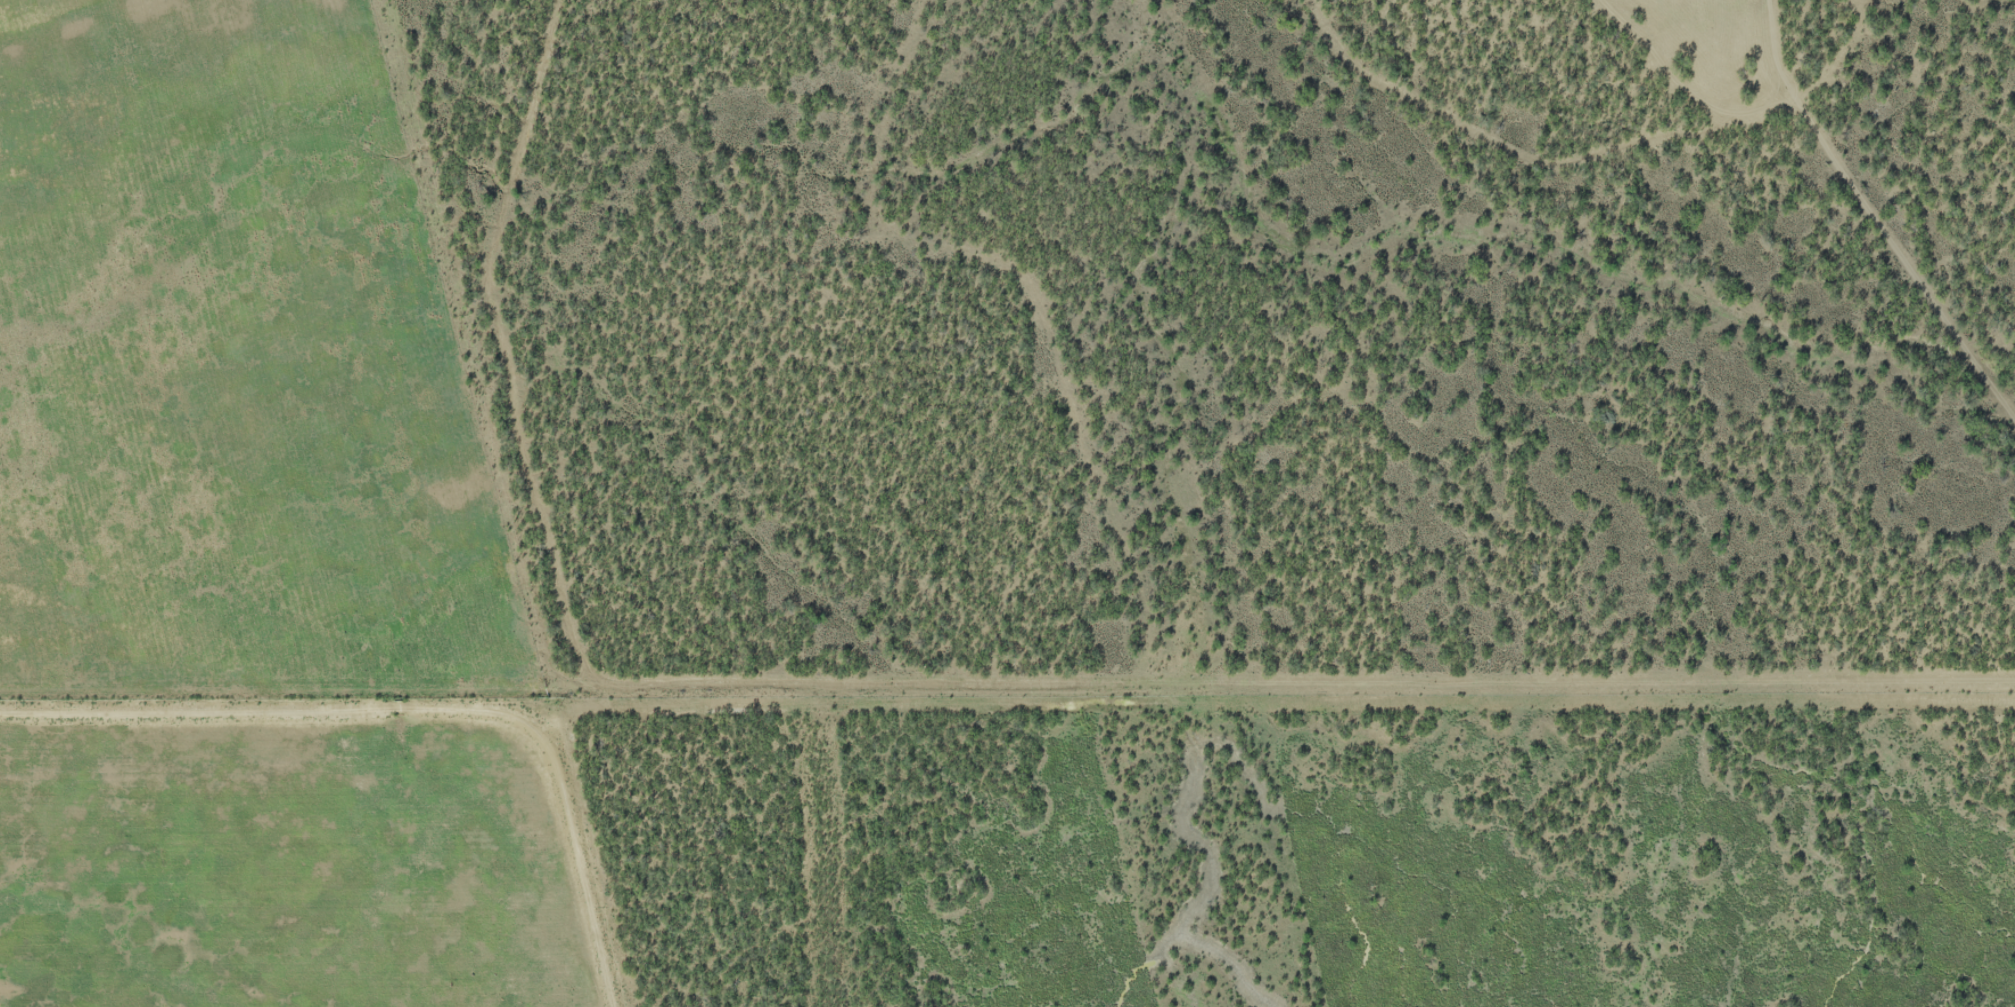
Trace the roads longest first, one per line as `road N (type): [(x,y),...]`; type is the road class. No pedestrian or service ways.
road 1 (track): [(617,1006),(562,772),(546,742),(506,714),(0,714)]

